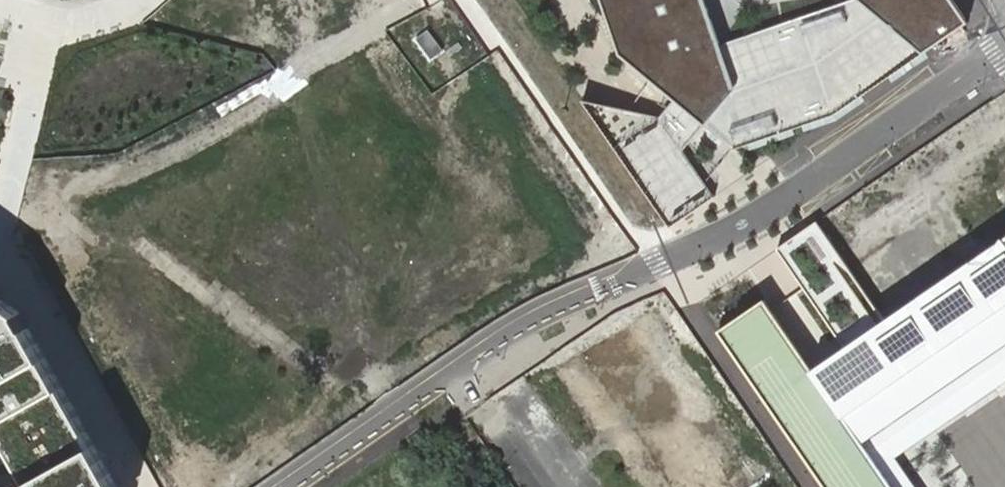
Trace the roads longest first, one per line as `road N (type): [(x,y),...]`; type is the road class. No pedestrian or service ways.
road 1 (residential): [(285,486),(516,328),(732,232),(1004,49)]

